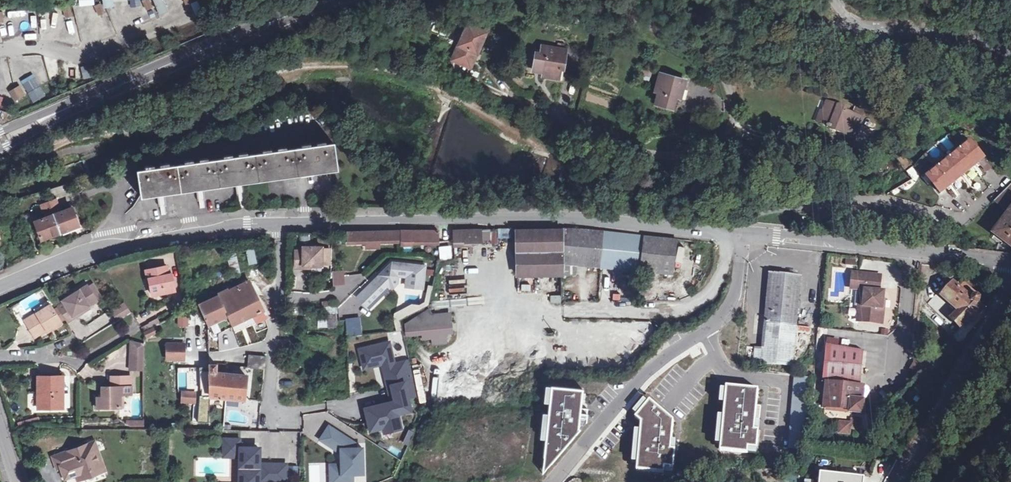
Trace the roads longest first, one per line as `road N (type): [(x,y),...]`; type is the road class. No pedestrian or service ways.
road 1 (residential): [(630,0),(632,18),(726,74),(733,127),(713,150),(667,159),(411,57)]
road 2 (residential): [(284,224),(542,219),(743,233)]
road 3 (residential): [(743,233),(739,280),(725,311),(633,386),(552,481)]
road 4 (residential): [(0,288),(109,248),(284,224)]
road 5 (residential): [(743,233),(1010,261)]
road 6 (residential): [(1010,261),(1007,288),(899,481)]
road 7 (secondary): [(115,88),(331,0)]
road 8 (residential): [(289,416),(268,416),(284,224)]
road 9 (unclassified): [(856,24),(950,34),(1010,55)]
road 10 (residential): [(0,359),(38,354),(78,363),(136,325)]
road 11 (secondary): [(0,150),(115,88)]
road 12 (secondary): [(115,88),(0,132)]

